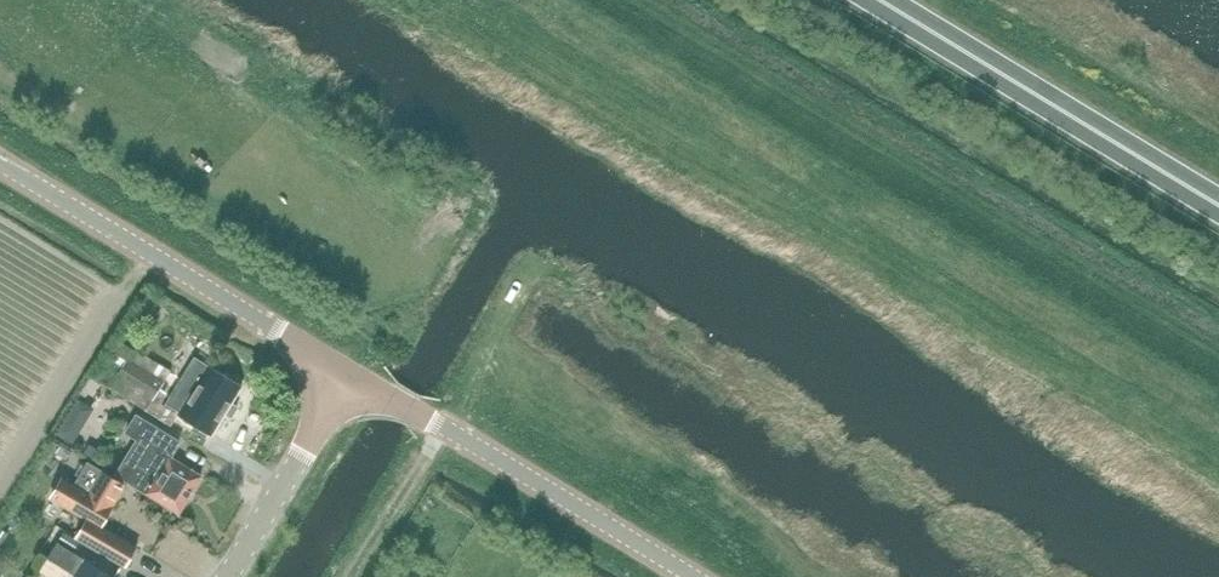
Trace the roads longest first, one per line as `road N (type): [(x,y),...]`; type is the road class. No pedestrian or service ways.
road 1 (unclassified): [(348,375),(0,164)]
road 2 (primary): [(1218,206),(879,0)]
road 3 (unclassified): [(688,576),(348,375)]
road 4 (unclassified): [(226,576),(348,375)]

